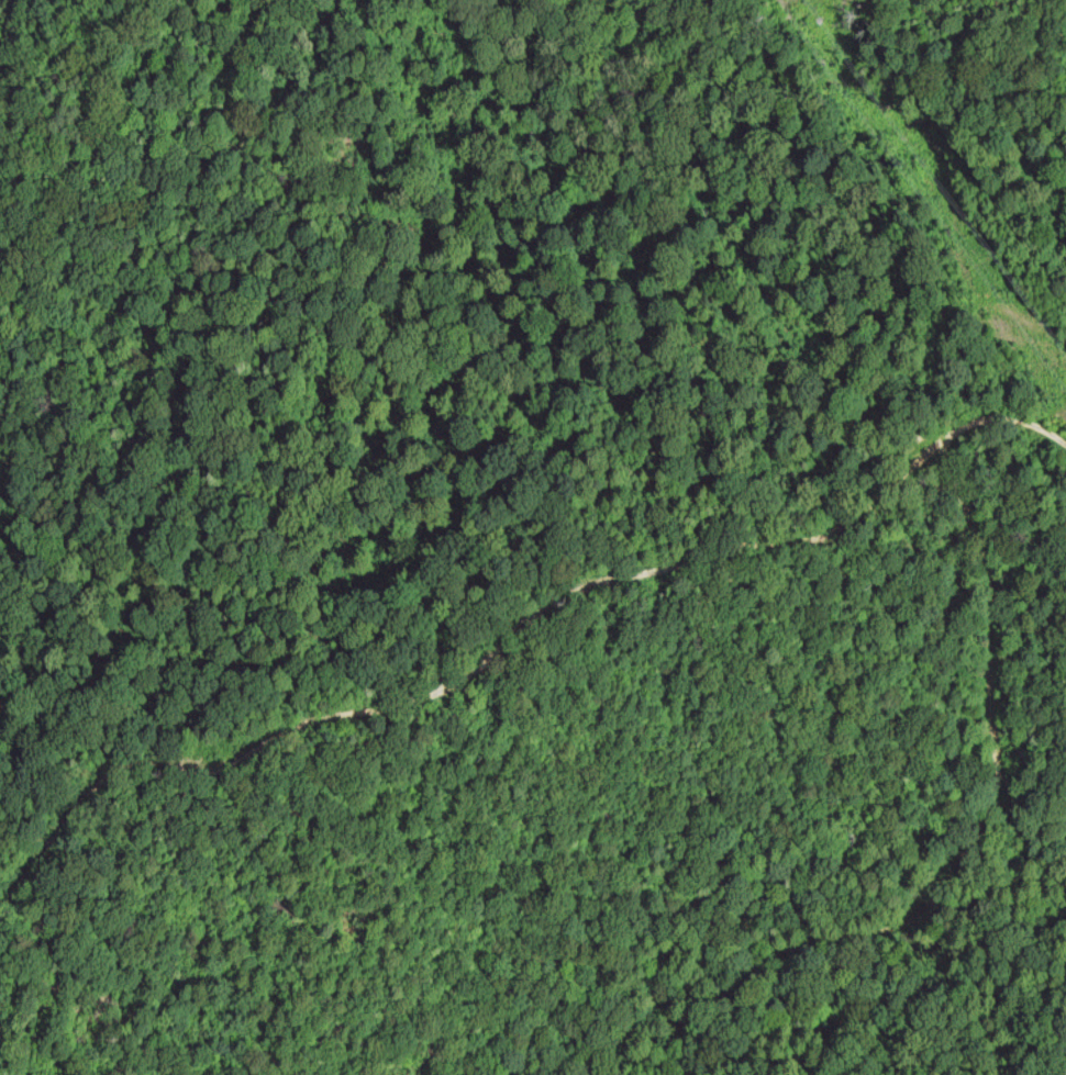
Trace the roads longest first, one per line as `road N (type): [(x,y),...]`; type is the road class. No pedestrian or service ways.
road 1 (track): [(1065,448),(1010,415),(943,438),(814,526),(614,549),(468,681),(345,725),(258,727),(159,748),(109,771),(25,855),(0,909)]
road 2 (track): [(943,438),(931,598),(1024,842),(932,904)]

